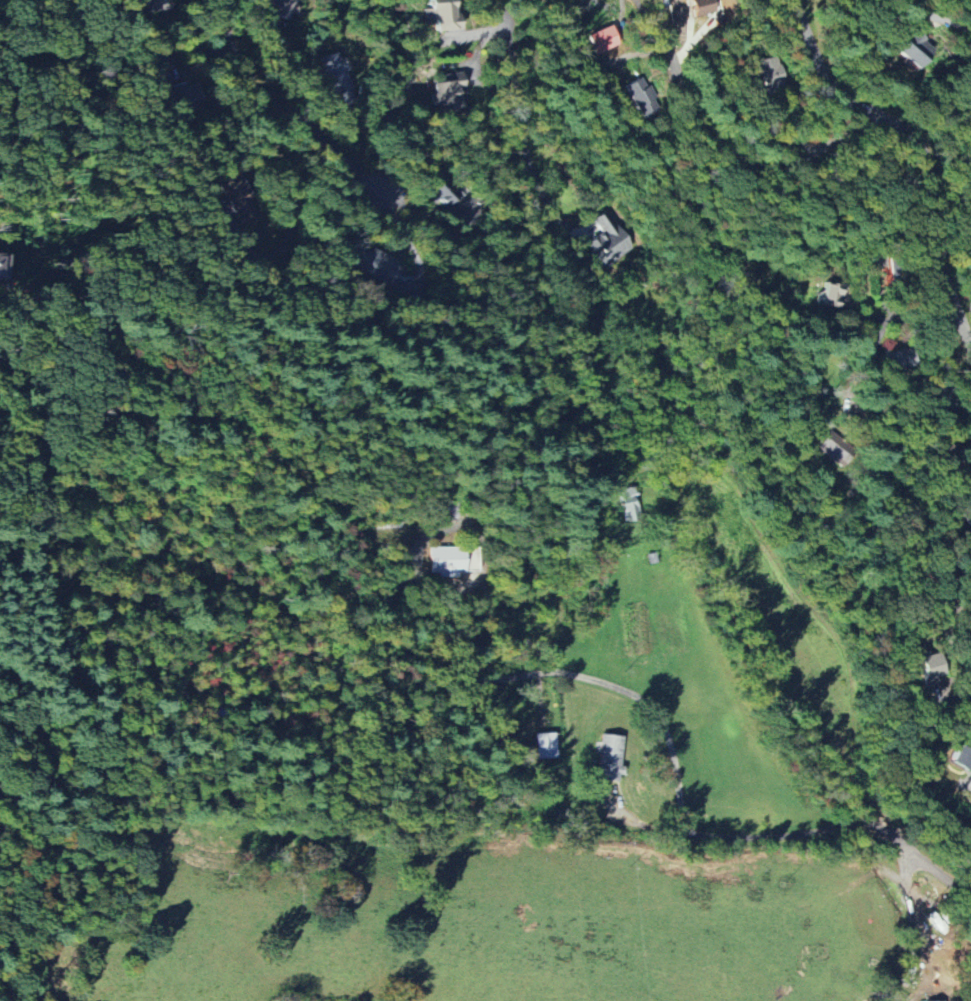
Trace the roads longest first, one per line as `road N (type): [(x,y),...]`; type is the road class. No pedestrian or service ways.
road 1 (residential): [(970,901),(876,822),(771,837),(694,832),(681,819),(671,747),(649,704),(625,688),(549,668),(486,677),(448,669),(431,651),(426,614)]
road 2 (residential): [(970,339),(938,251),(928,161),(913,135),(831,82),(796,0)]
road 3 (residential): [(873,113),(798,162),(740,163),(698,121),(661,0)]
road 4 (residential): [(226,0),(235,50),(252,81),(385,193)]
road 5 (residential): [(499,0),(524,138)]
road 6 (residential): [(426,614),(420,542),(447,524),(475,531)]

